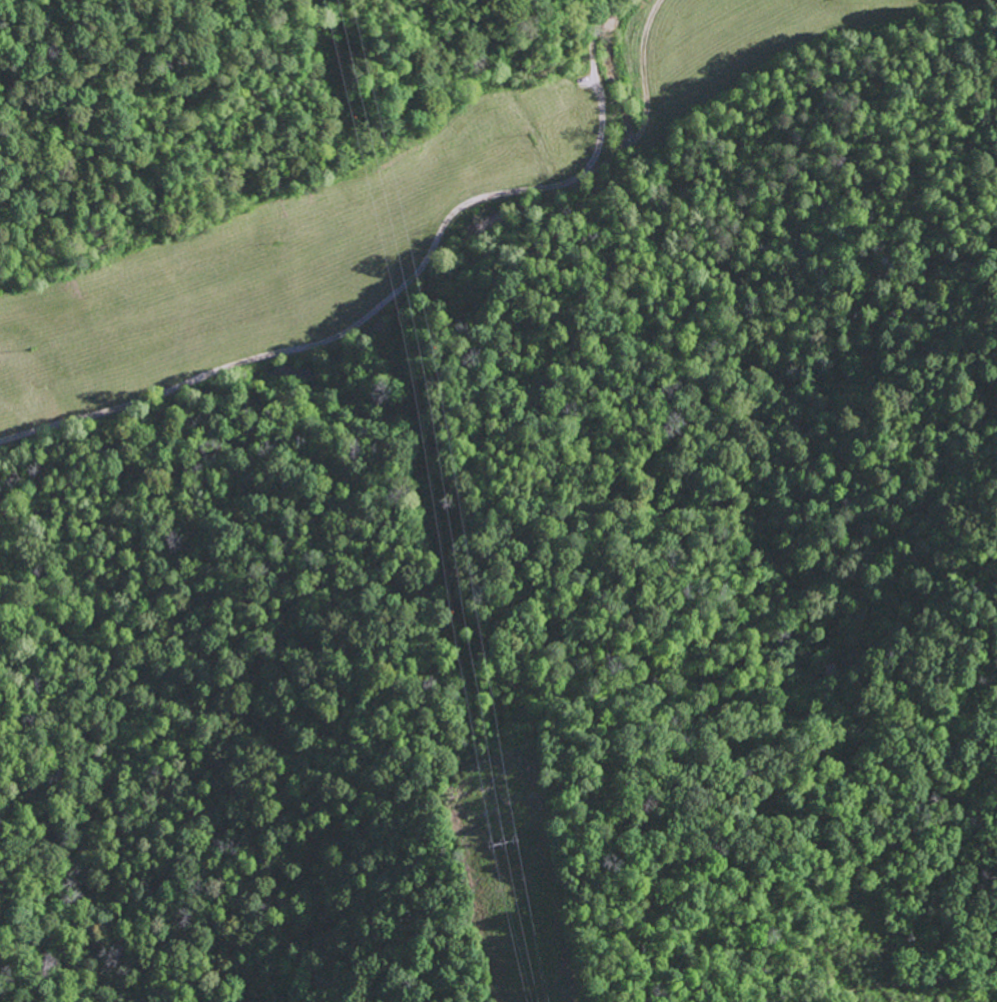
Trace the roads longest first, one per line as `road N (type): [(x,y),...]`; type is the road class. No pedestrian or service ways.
road 1 (residential): [(0,440),(250,358),(335,339),(419,273),(447,215),(475,198),(566,182),(614,157),(643,132),(642,65),(650,12),(660,0)]

